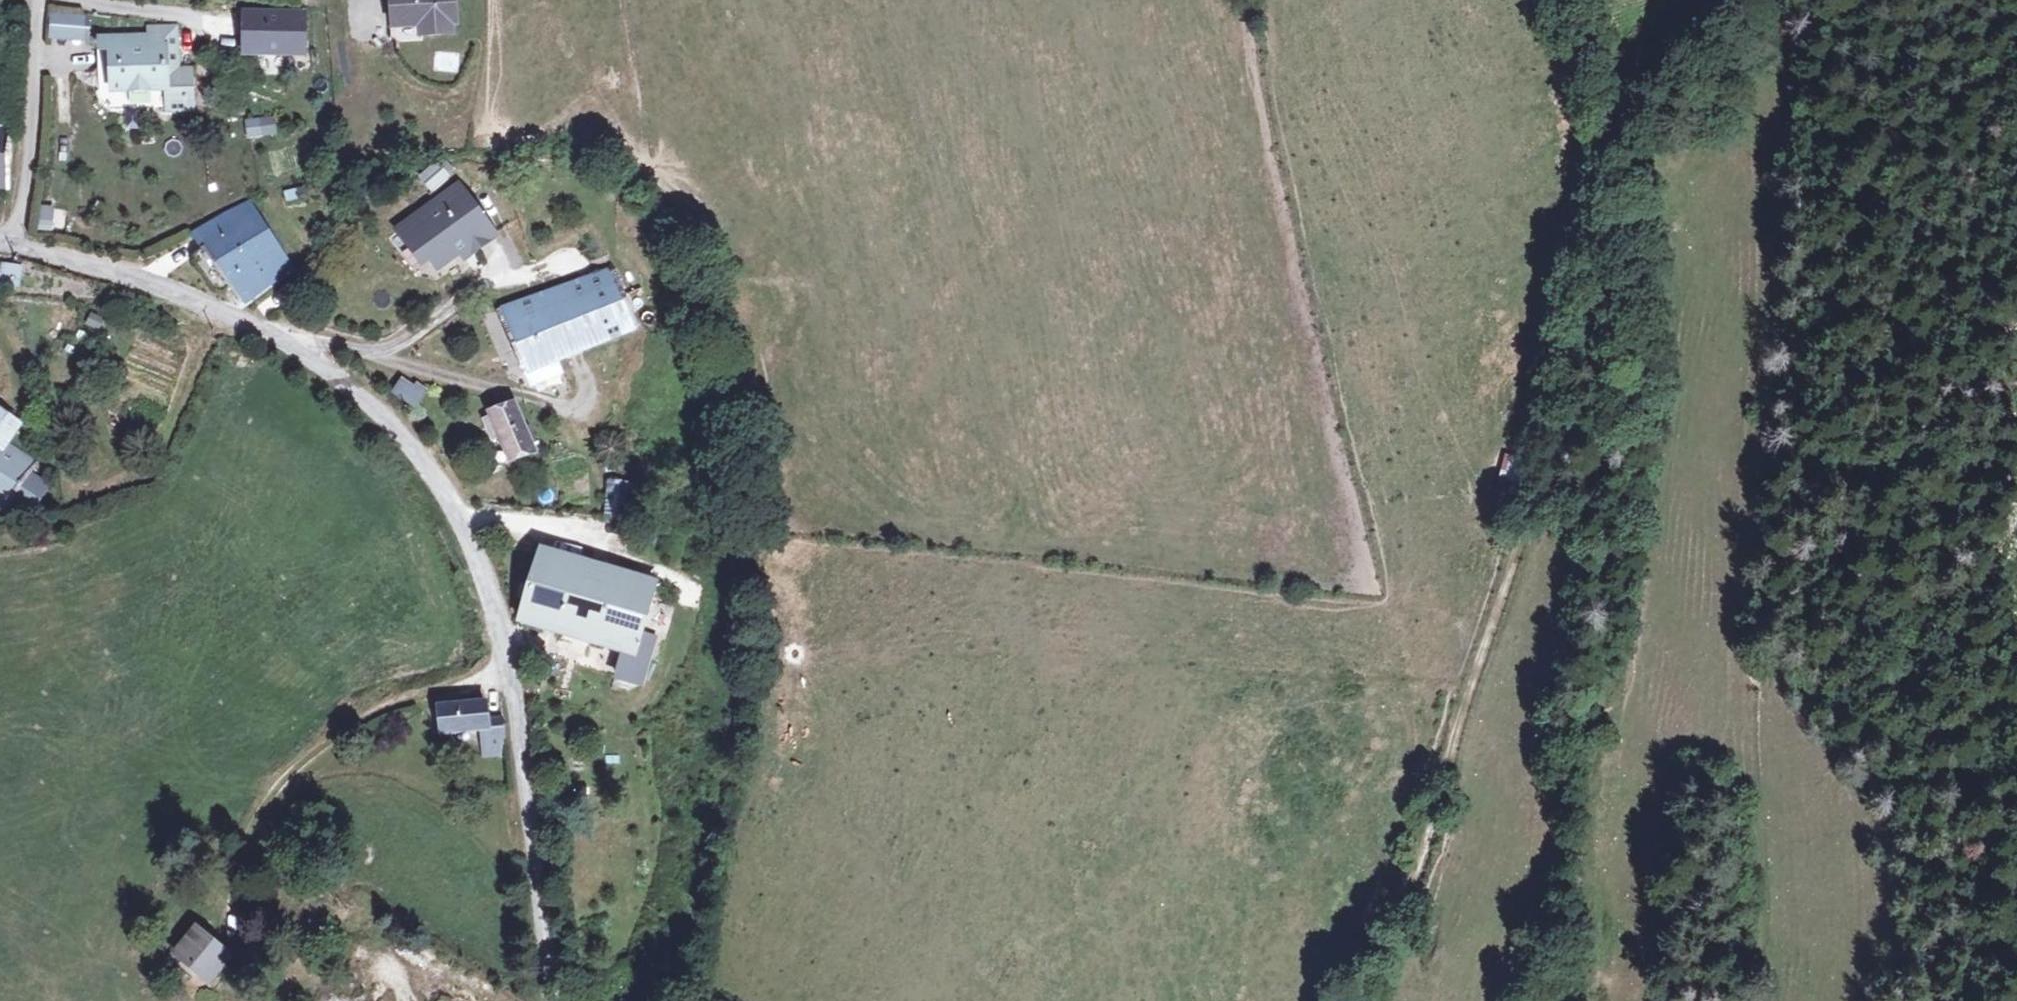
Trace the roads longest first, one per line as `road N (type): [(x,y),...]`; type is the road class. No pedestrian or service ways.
road 1 (residential): [(12,247),(200,303),(303,346),(416,446),(483,550),(543,815),(559,1000)]
road 2 (unclassified): [(38,0),(12,247)]

